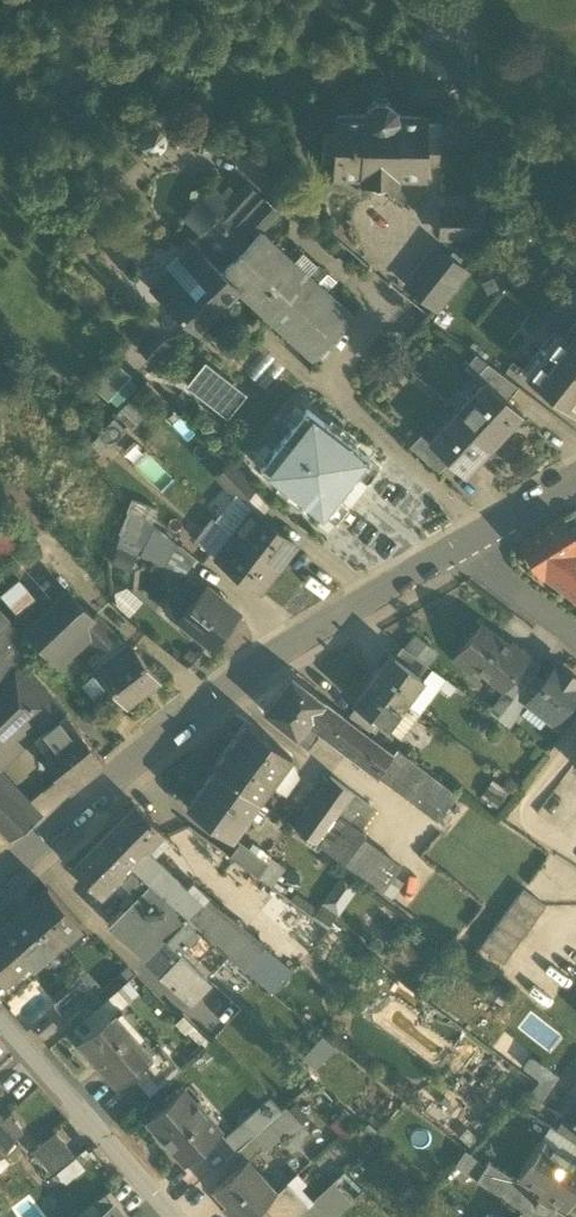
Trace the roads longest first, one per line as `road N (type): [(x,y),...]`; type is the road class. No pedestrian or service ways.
road 1 (tertiary): [(463,545),(228,690),(0,884)]
road 2 (residential): [(0,1019),(175,1216)]
road 3 (residential): [(326,388),(487,530)]
road 4 (residential): [(463,545),(575,632)]

